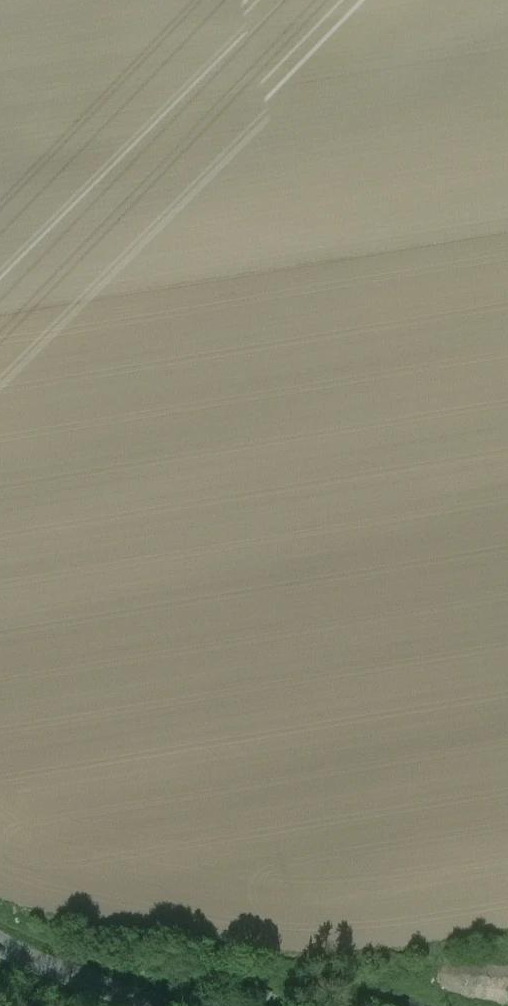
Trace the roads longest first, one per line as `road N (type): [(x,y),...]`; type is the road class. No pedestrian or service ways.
road 1 (tertiary): [(150,1005),(0,944)]

